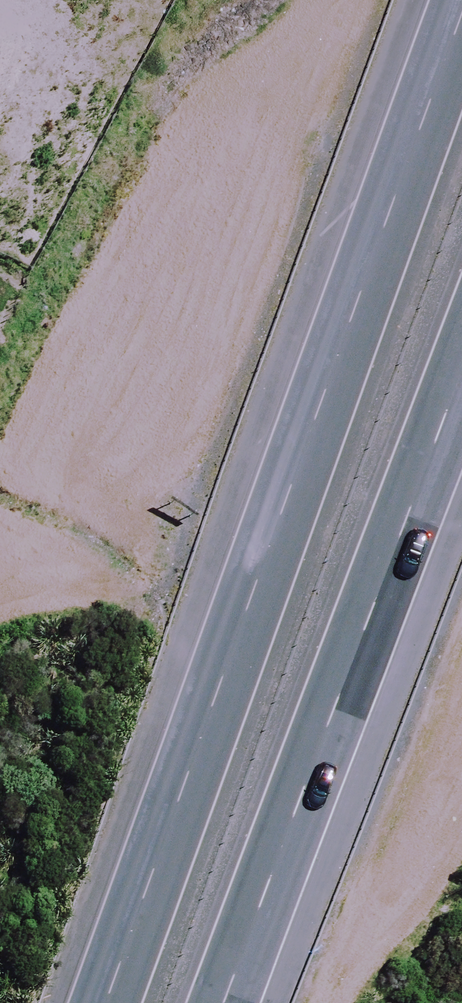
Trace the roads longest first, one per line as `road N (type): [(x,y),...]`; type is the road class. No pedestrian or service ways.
road 1 (motorway): [(103,1002),(461,26)]
road 2 (motorway): [(461,362),(223,1002)]

